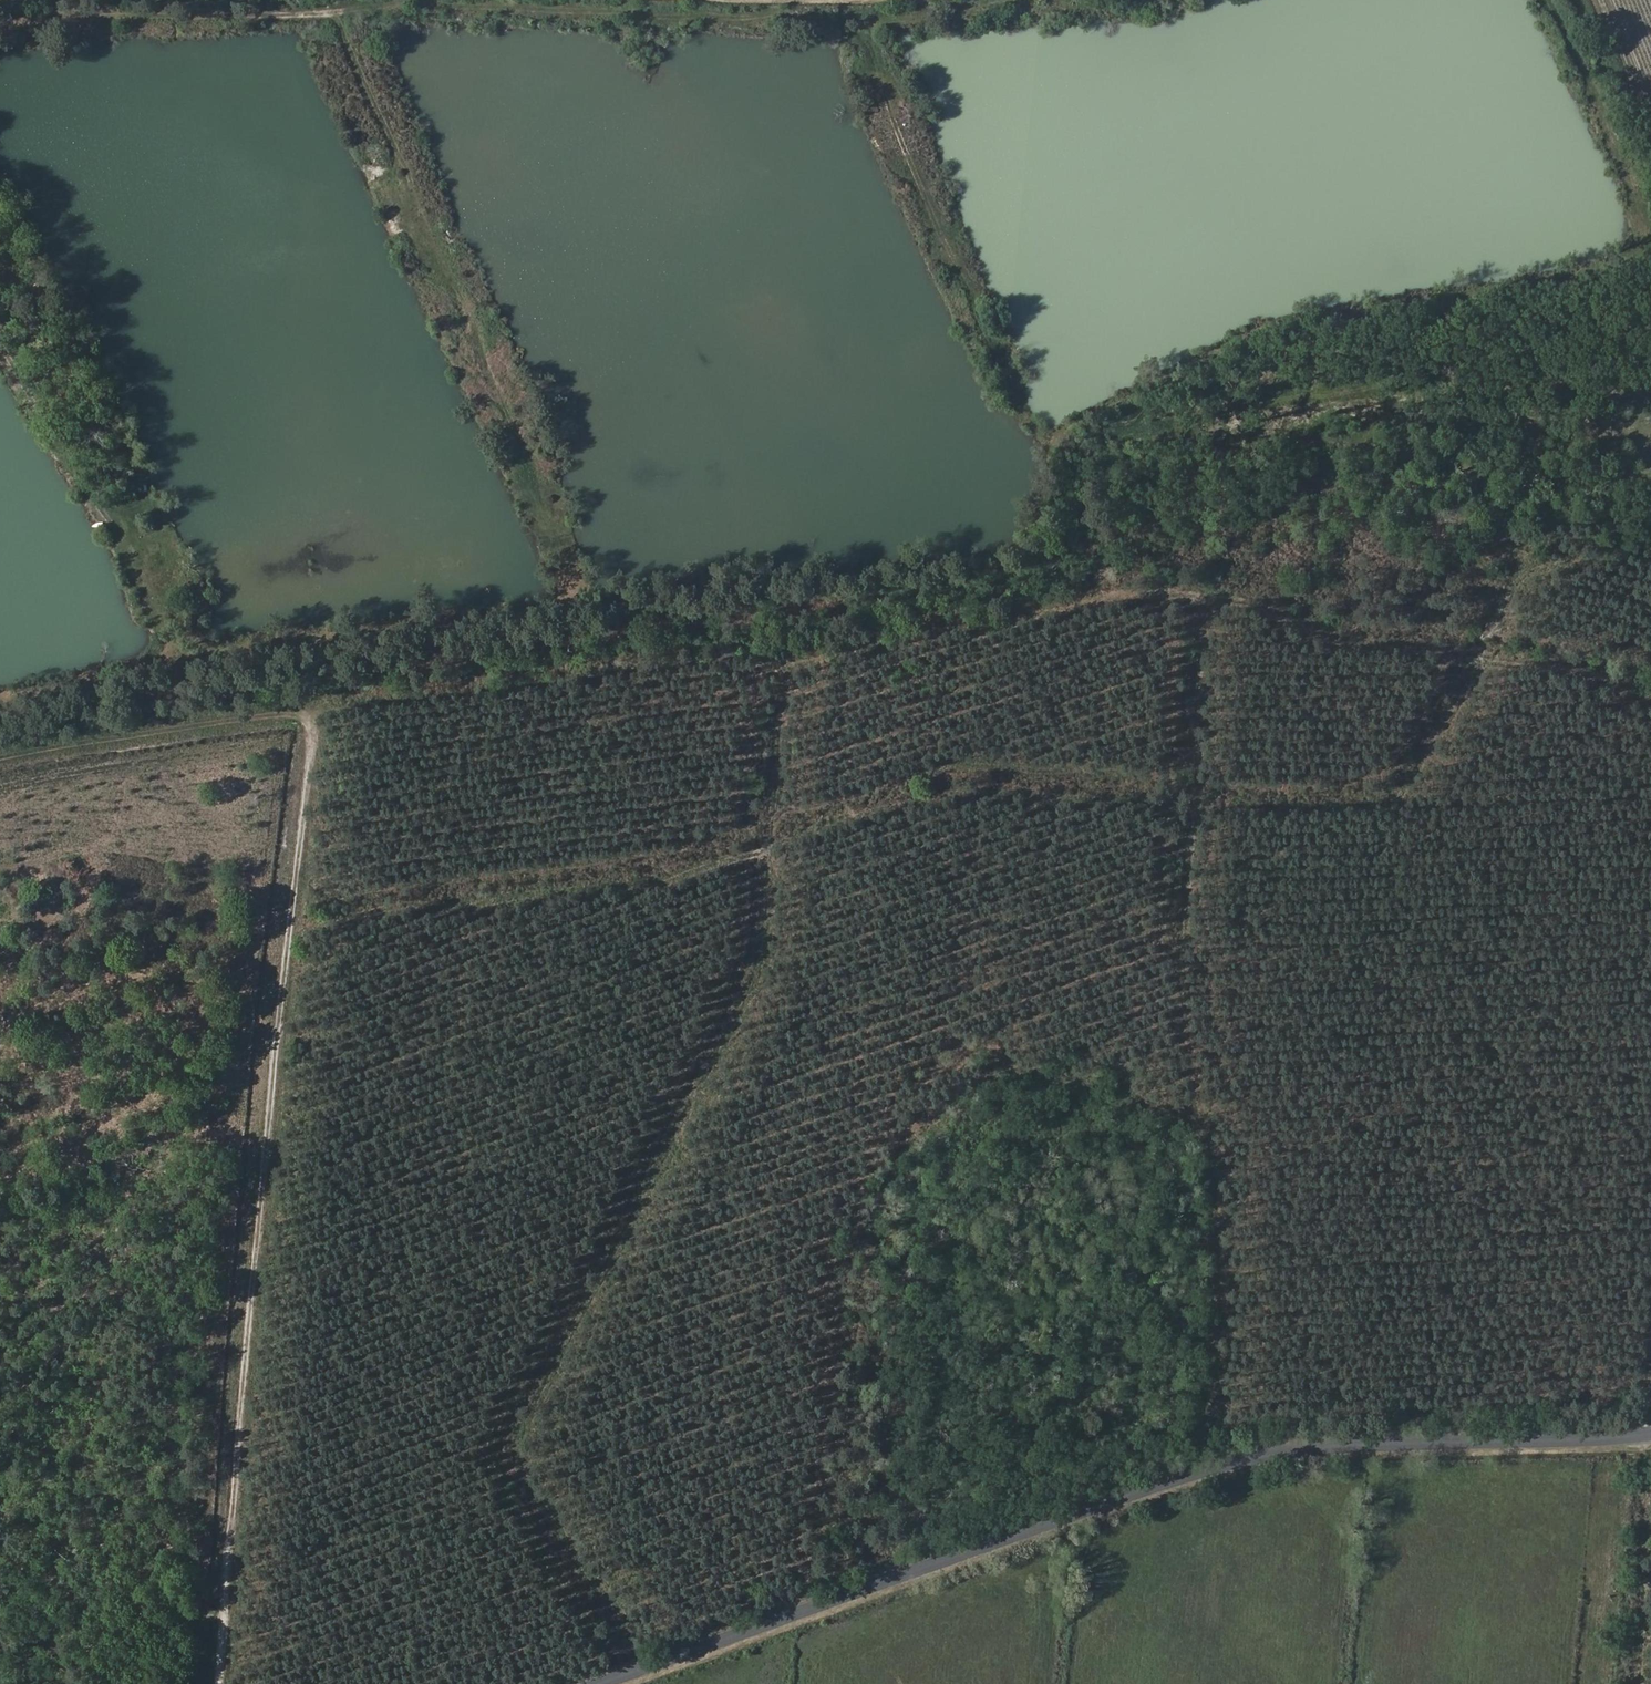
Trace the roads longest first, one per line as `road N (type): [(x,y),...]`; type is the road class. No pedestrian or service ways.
road 1 (track): [(218,1683),(280,996),(317,713),(0,760)]
road 2 (tertiary): [(620,1683),(1292,1448),(1650,1429)]

